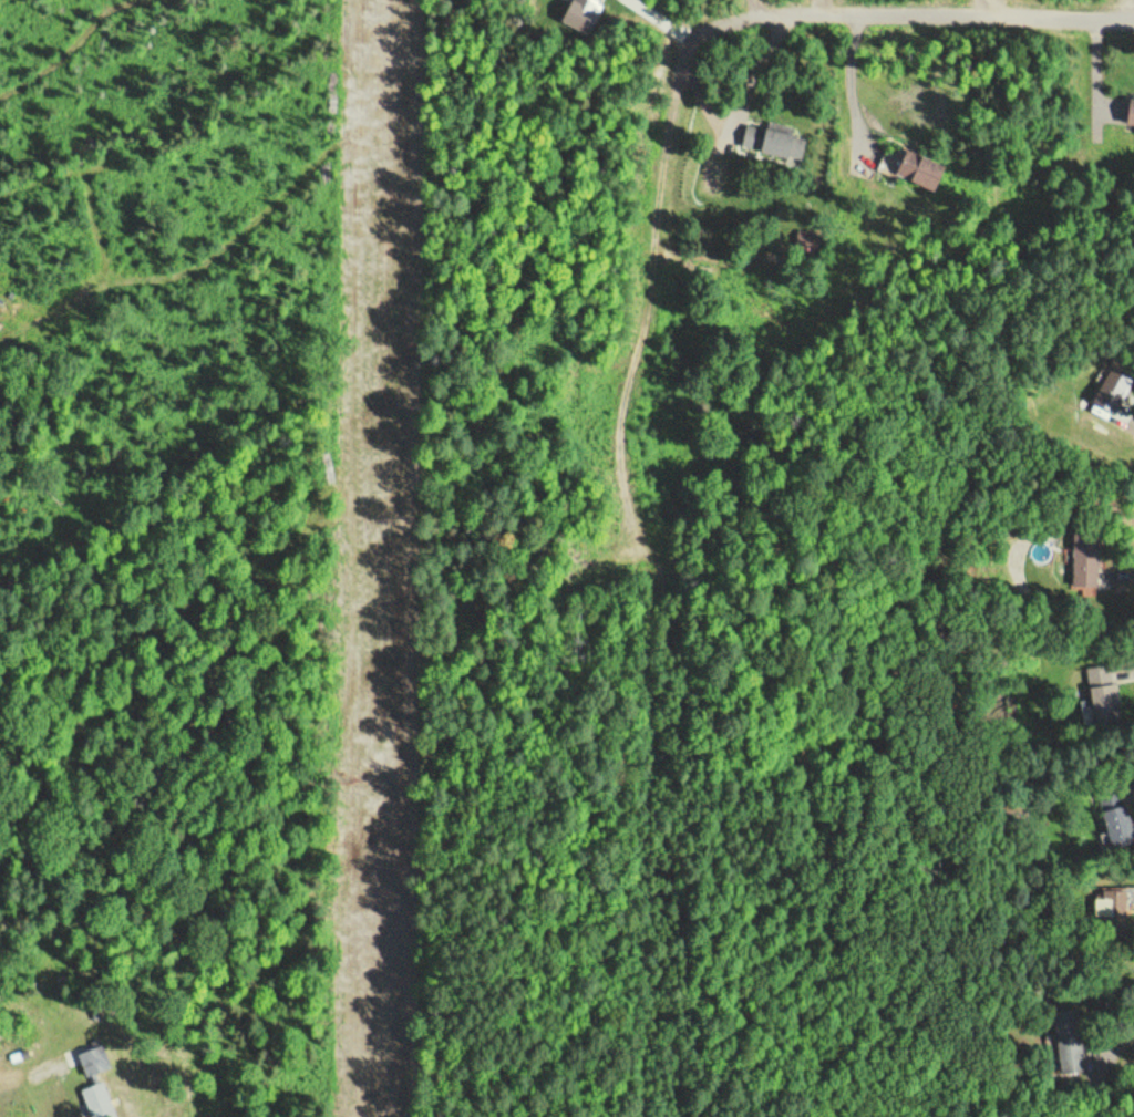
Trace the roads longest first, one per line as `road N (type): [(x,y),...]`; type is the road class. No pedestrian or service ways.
road 1 (residential): [(676,49),(636,832),(672,1037),(670,1116)]
road 2 (residential): [(829,0),(736,6),(676,49)]
road 3 (residential): [(1133,5),(987,0)]

